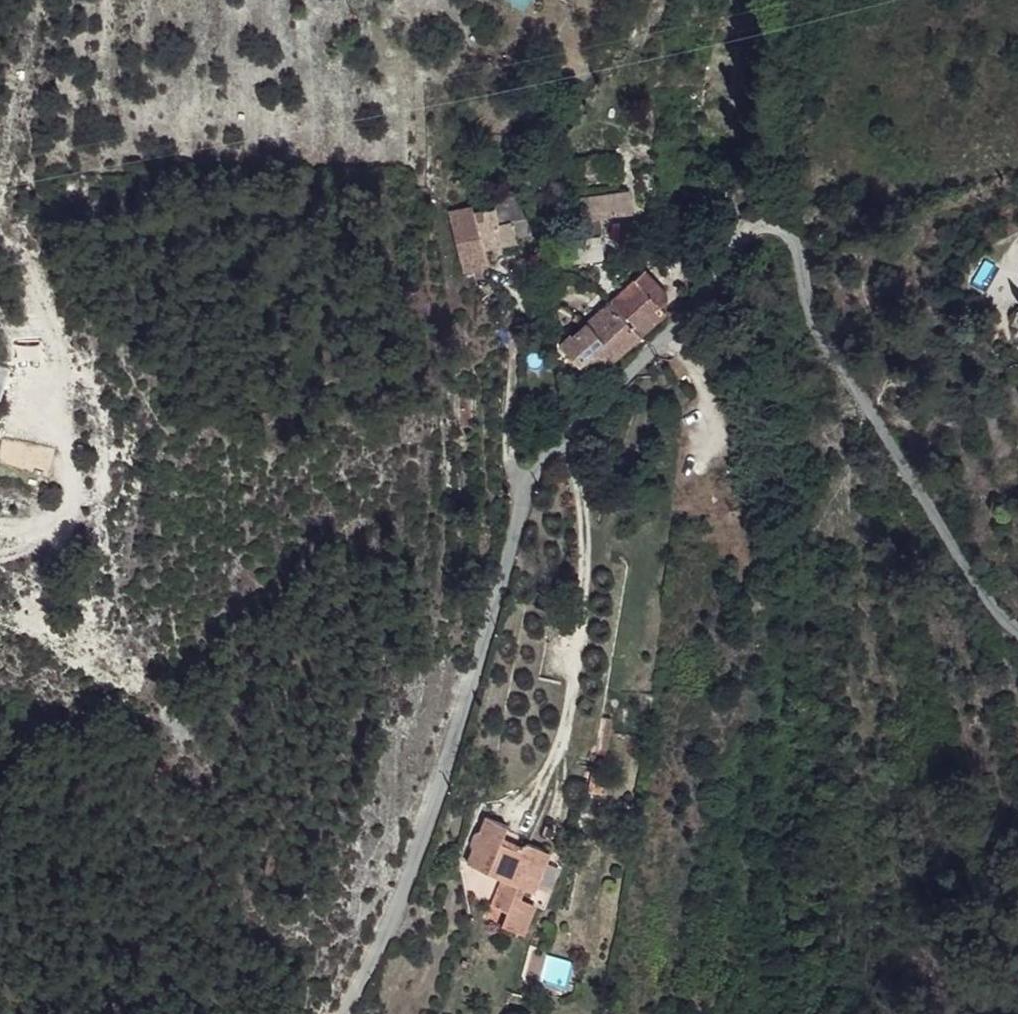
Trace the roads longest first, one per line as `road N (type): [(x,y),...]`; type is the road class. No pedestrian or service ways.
road 1 (unclassified): [(340,1013),(405,888),(538,470),(696,306),(757,227),(786,229),(798,246),(822,336),(999,617),(1017,634)]

